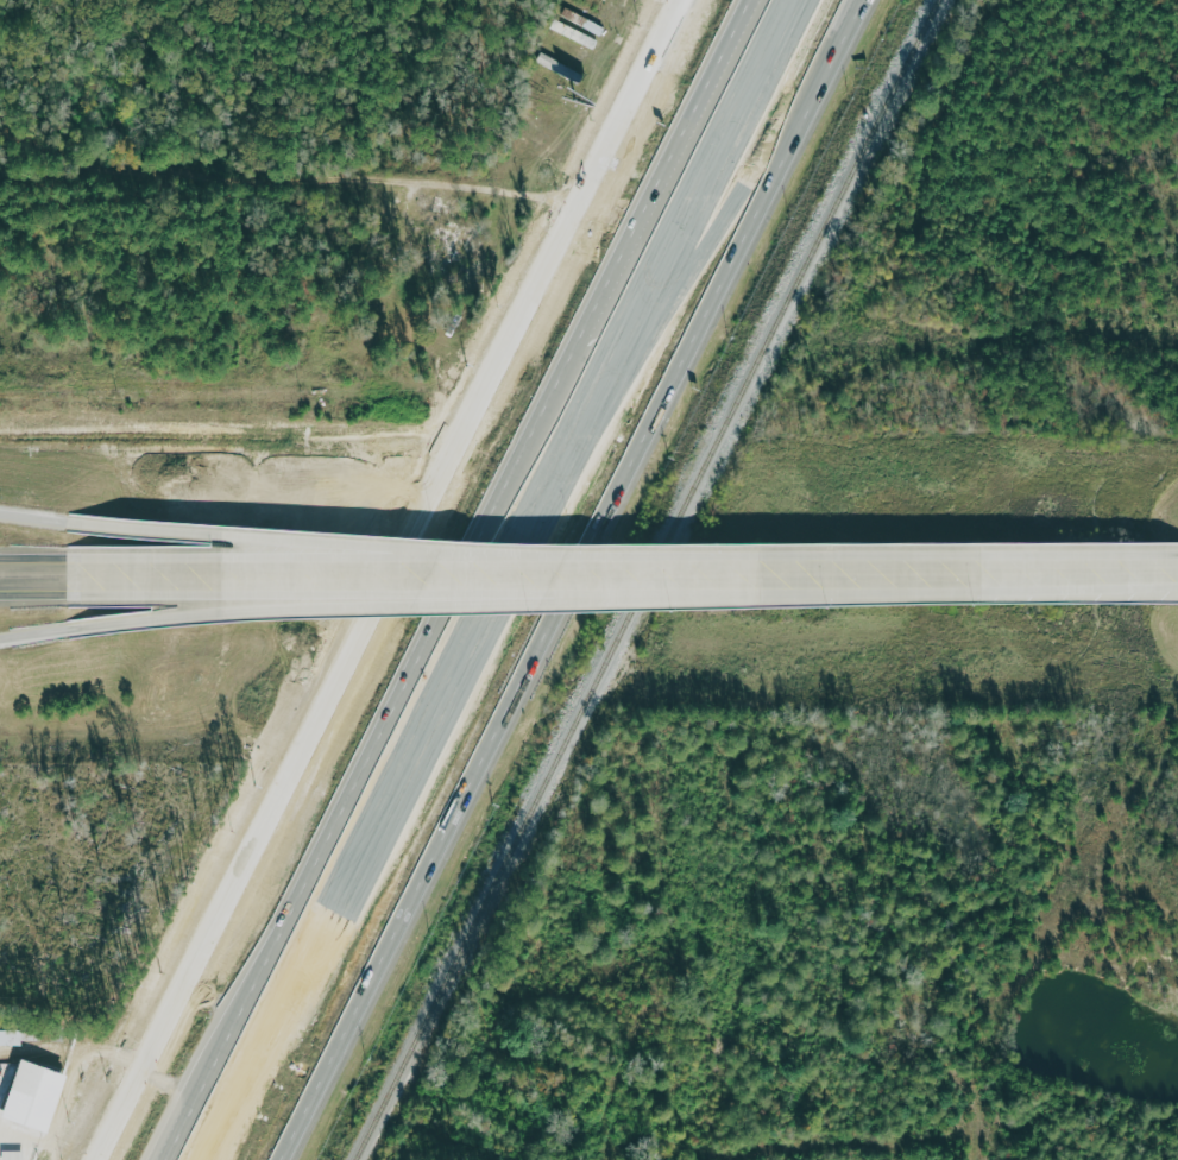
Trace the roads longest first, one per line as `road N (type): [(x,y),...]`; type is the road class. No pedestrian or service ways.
road 1 (trunk): [(289,1159),(863,0)]
road 2 (trunk): [(587,204),(102,1159)]
road 3 (primary): [(1177,573),(530,575)]
road 4 (primary): [(67,629),(530,575)]
road 5 (primary): [(530,575),(67,524)]
road 6 (primary): [(530,575),(65,576)]
road 7 (track): [(609,1159),(634,1142),(732,1159),(981,1136)]
road 8 (trunk): [(689,0),(587,204)]

